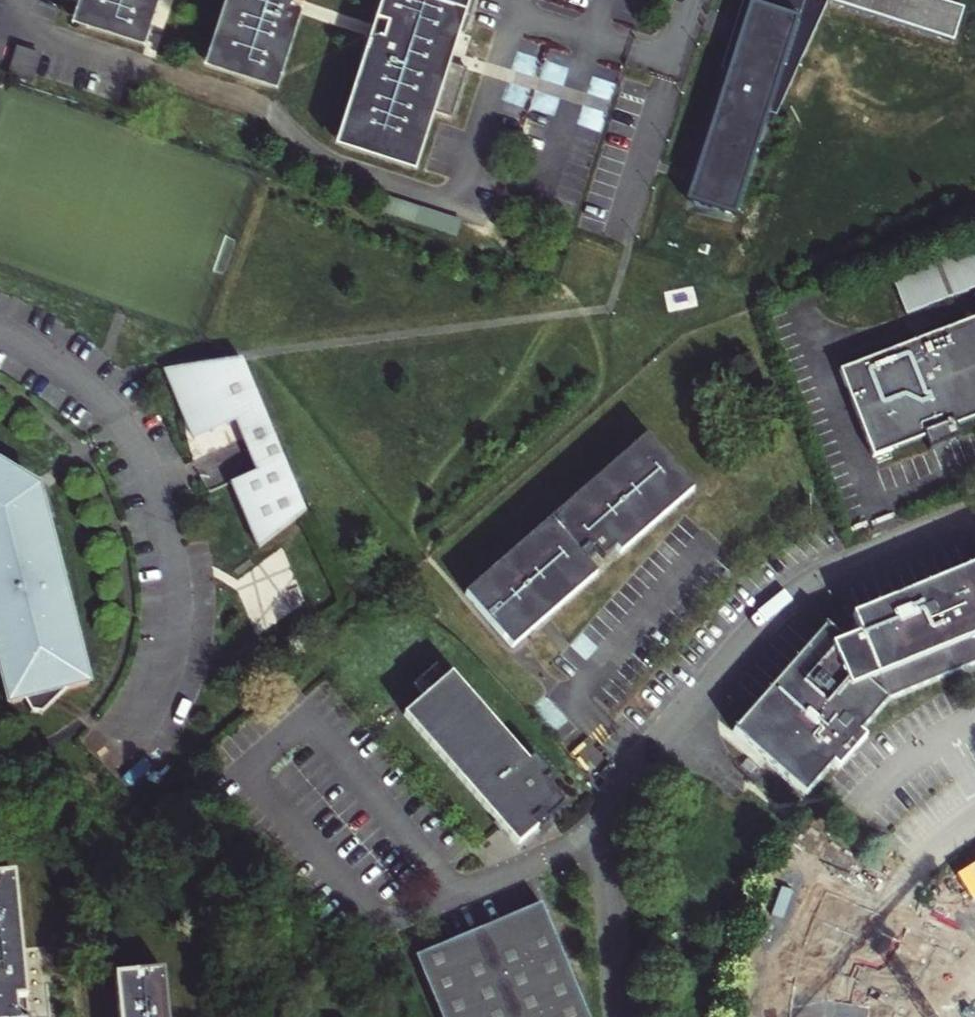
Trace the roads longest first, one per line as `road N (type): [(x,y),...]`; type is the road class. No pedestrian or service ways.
road 1 (residential): [(608,805),(794,594),(909,538),(974,520)]

